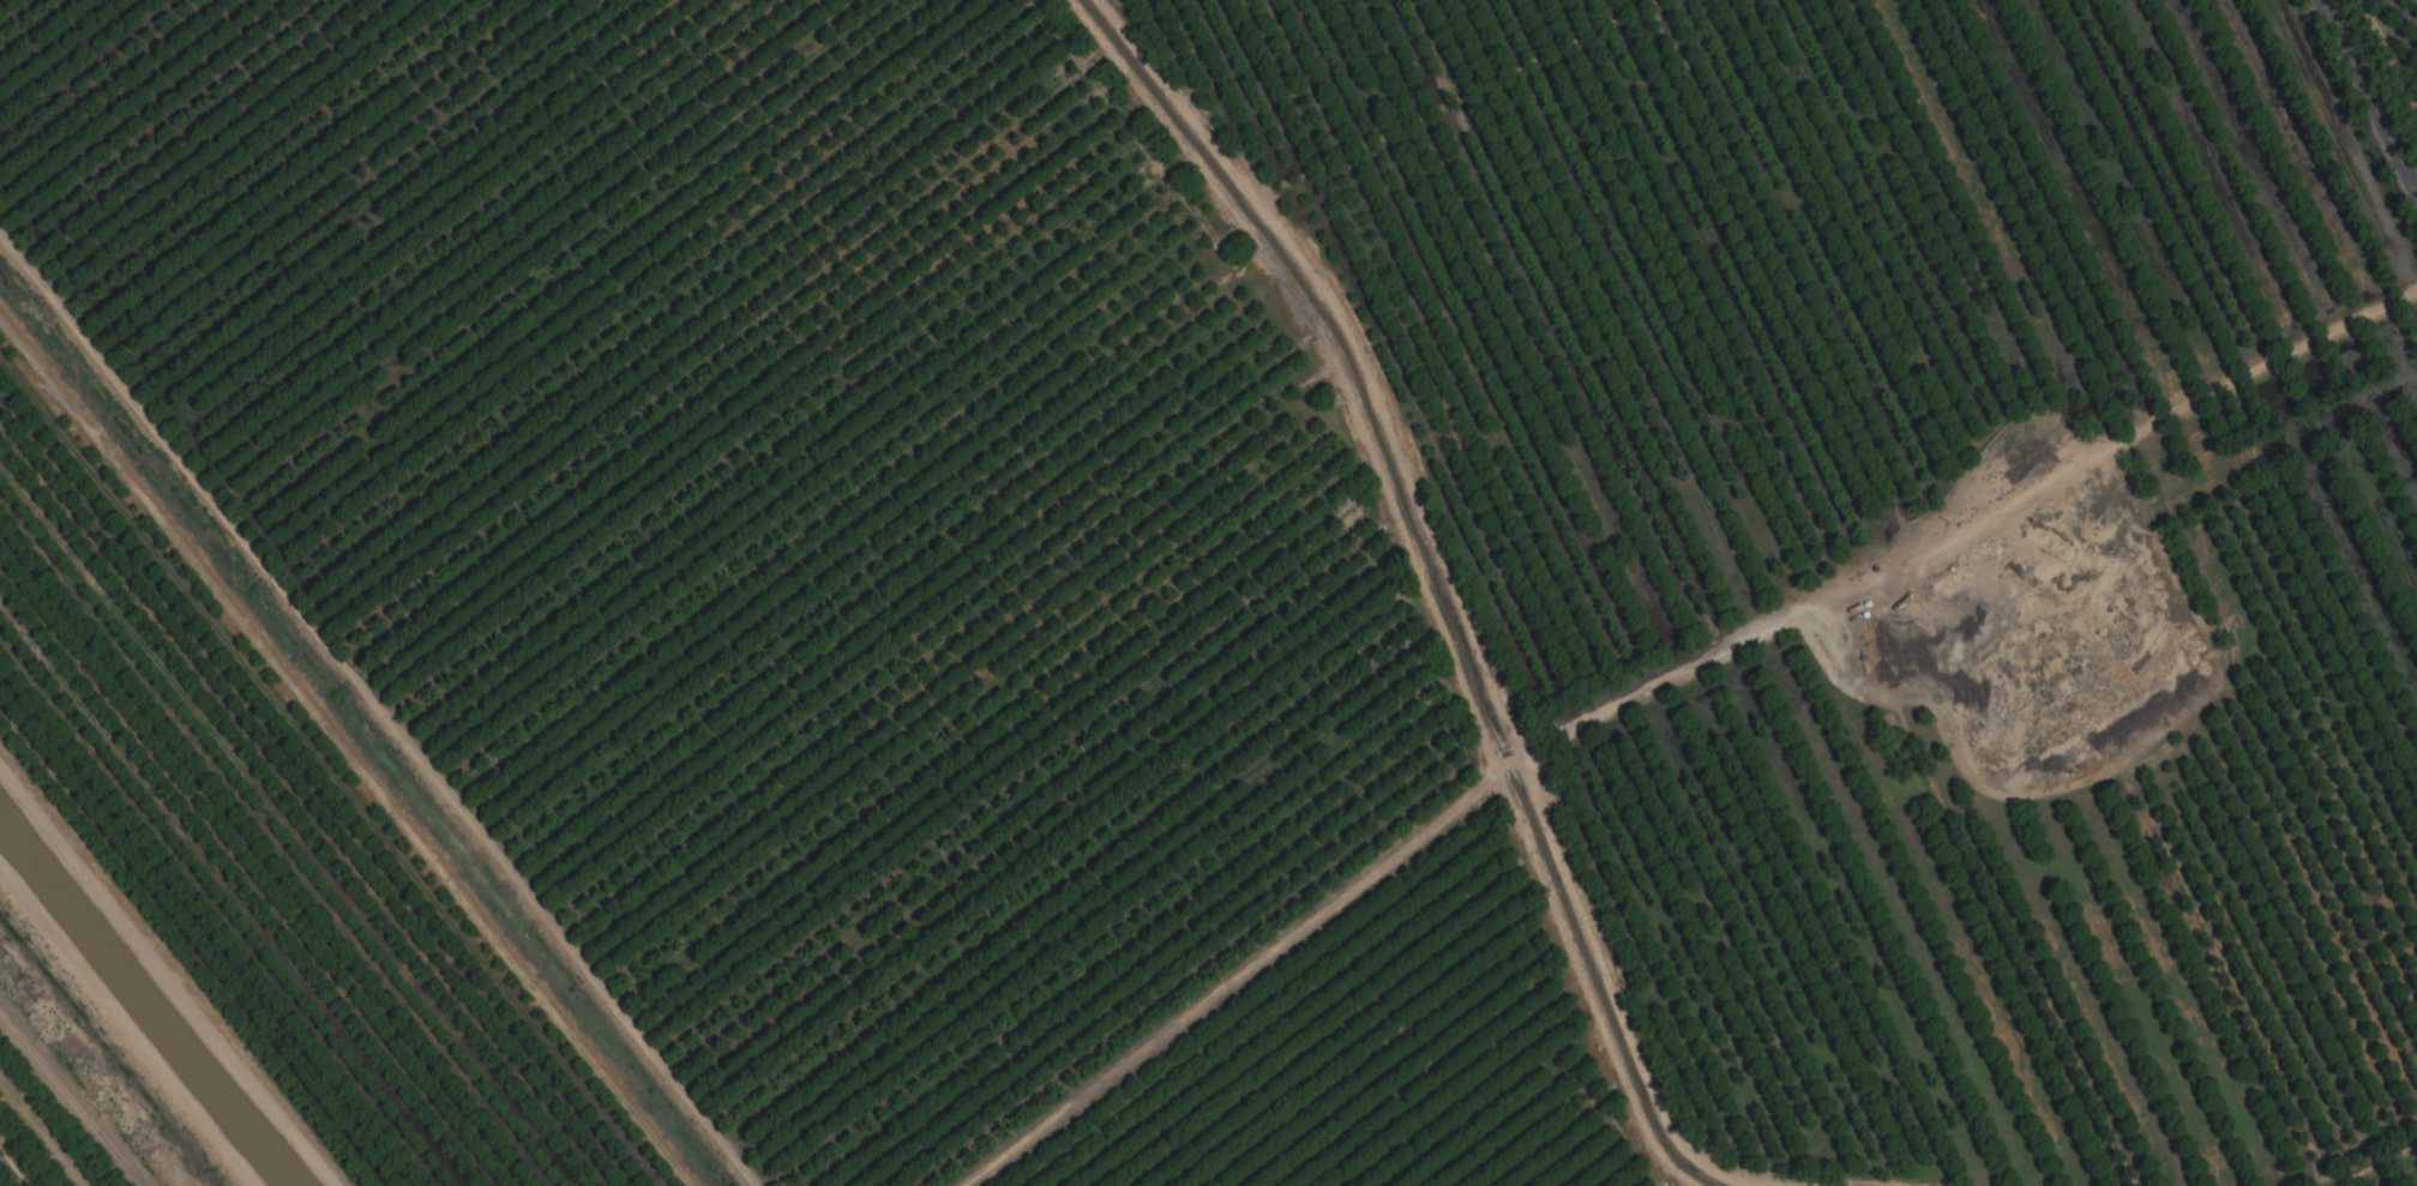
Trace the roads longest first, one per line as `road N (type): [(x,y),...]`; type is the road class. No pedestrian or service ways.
road 1 (residential): [(1100,0),(1337,315),(1388,415),(1526,760),(1628,1046),(1671,1133),(1708,1172),(1751,1185)]
road 2 (residential): [(336,1185),(0,765)]
road 3 (track): [(0,877),(246,1185)]
road 4 (secondary): [(2416,201),(2317,0)]

